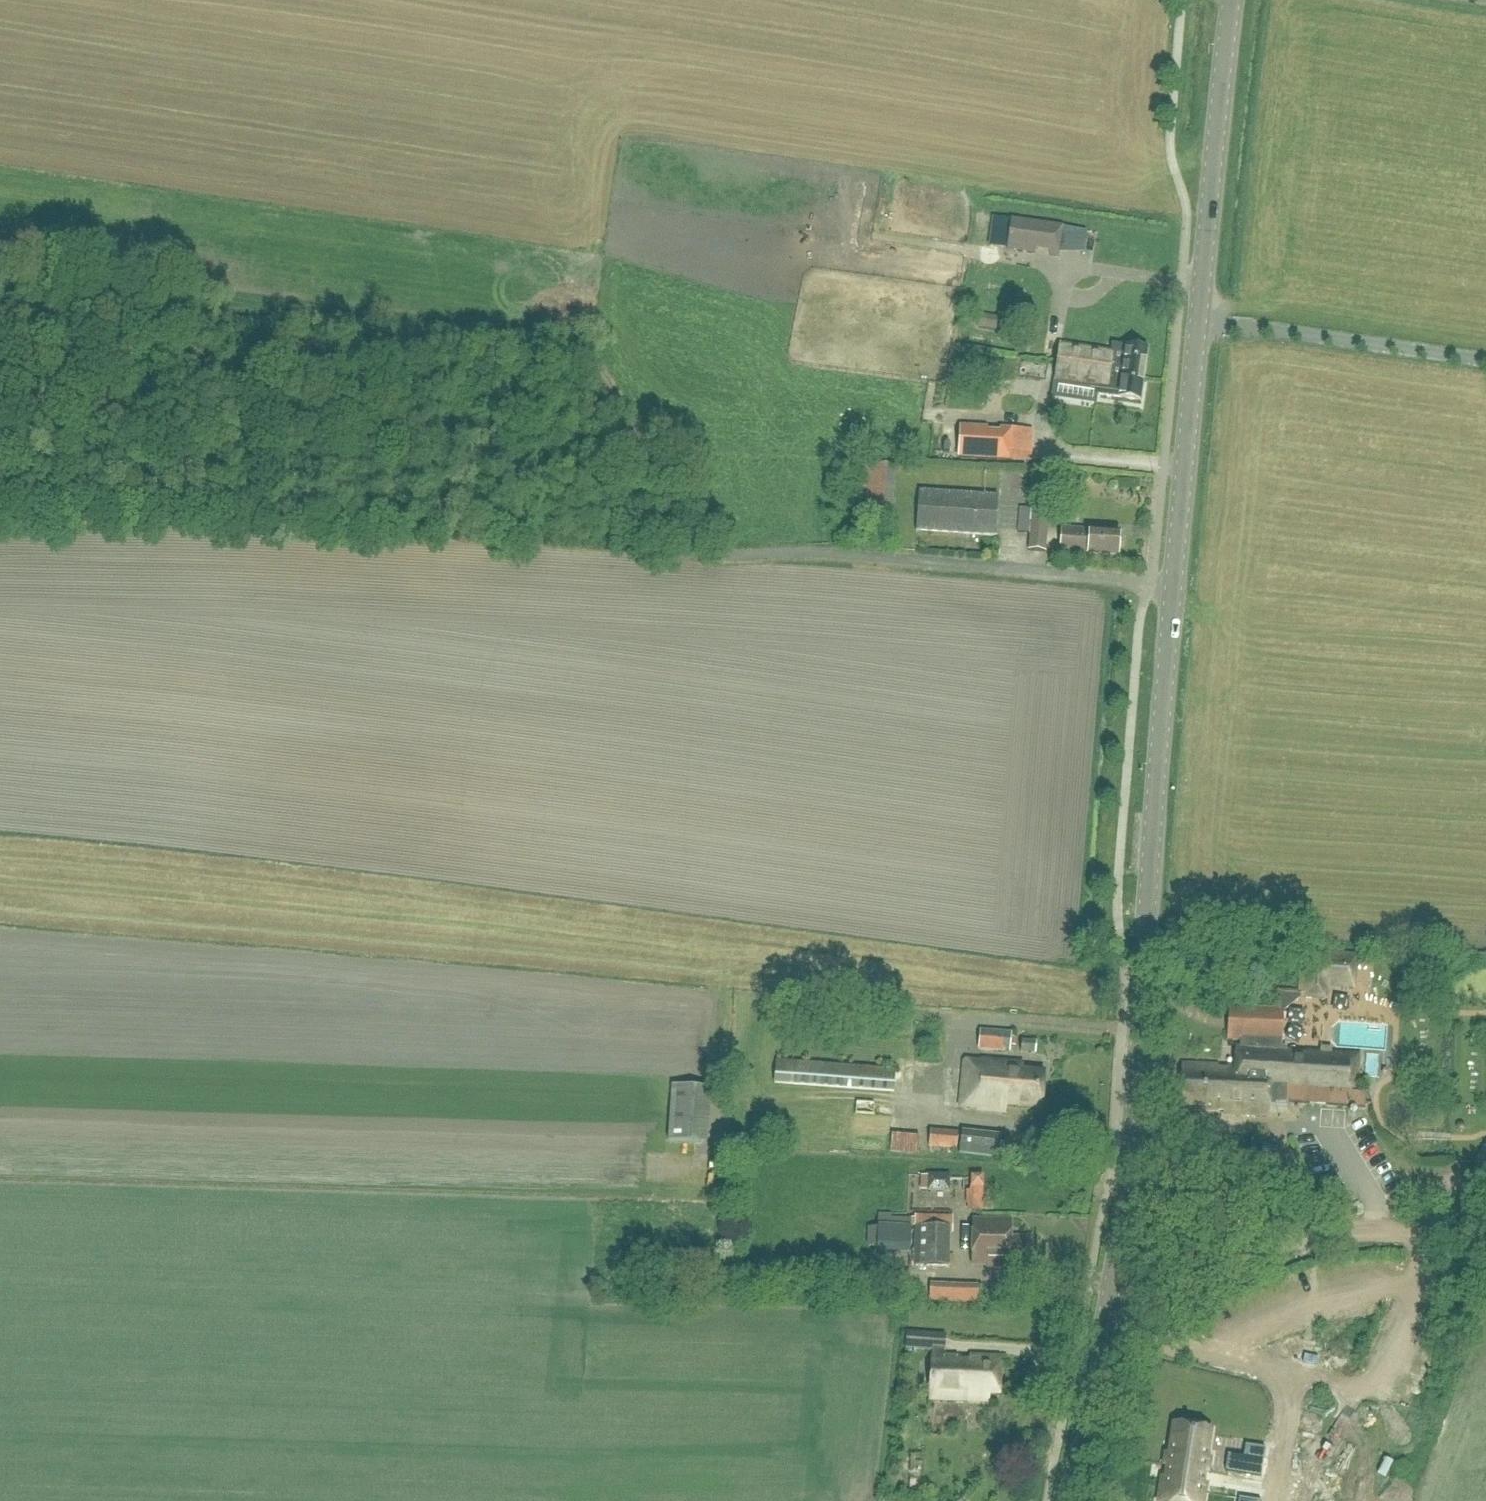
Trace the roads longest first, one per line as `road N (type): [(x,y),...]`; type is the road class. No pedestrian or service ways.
road 1 (tertiary): [(1130,1150),(1172,582),(1232,0)]
road 2 (unclassified): [(1103,1330),(1151,1301),(1305,1237)]
road 3 (unclassified): [(1305,1237),(1130,1150)]
road 4 (tertiary): [(1103,1330),(1130,1150)]
road 5 (unclassified): [(1305,1237),(1485,1235)]
road 6 (tertiary): [(1068,1500),(1103,1330)]

